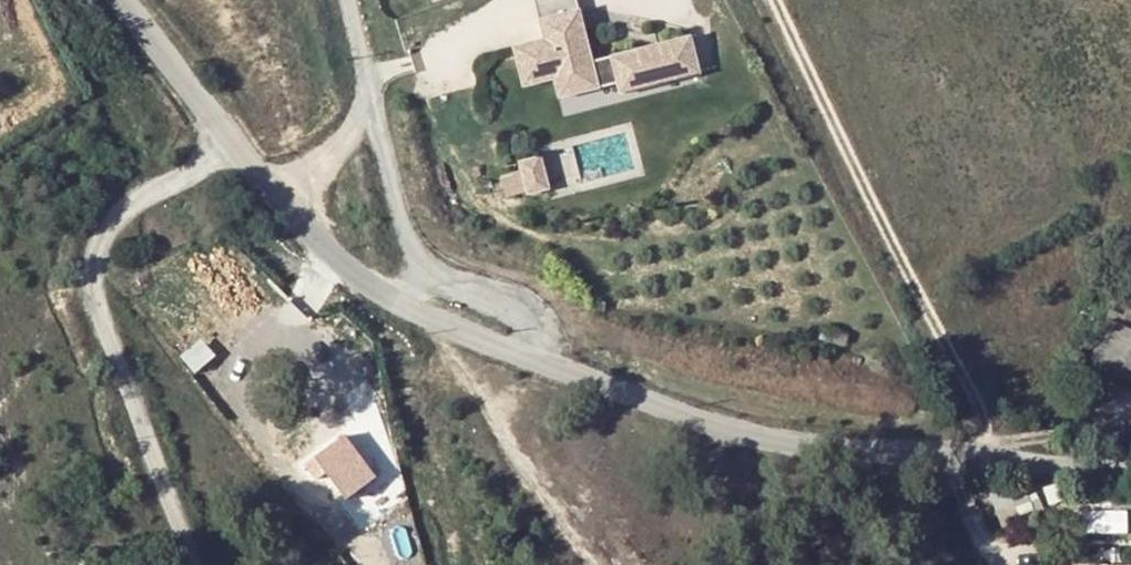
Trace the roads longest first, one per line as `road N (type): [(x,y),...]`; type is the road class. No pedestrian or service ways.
road 1 (unclassified): [(534,362),(748,440),(898,461),(1130,473)]
road 2 (unclassified): [(232,139),(105,231),(90,279),(196,564)]
road 3 (unclassified): [(534,362),(536,319),(439,278),(415,254),(371,104)]
road 4 (unclassified): [(282,199),(350,269),(403,308),(534,362)]
road 5 (unclassified): [(121,0),(232,139)]
road 6 (unclassified): [(371,104),(282,199)]

